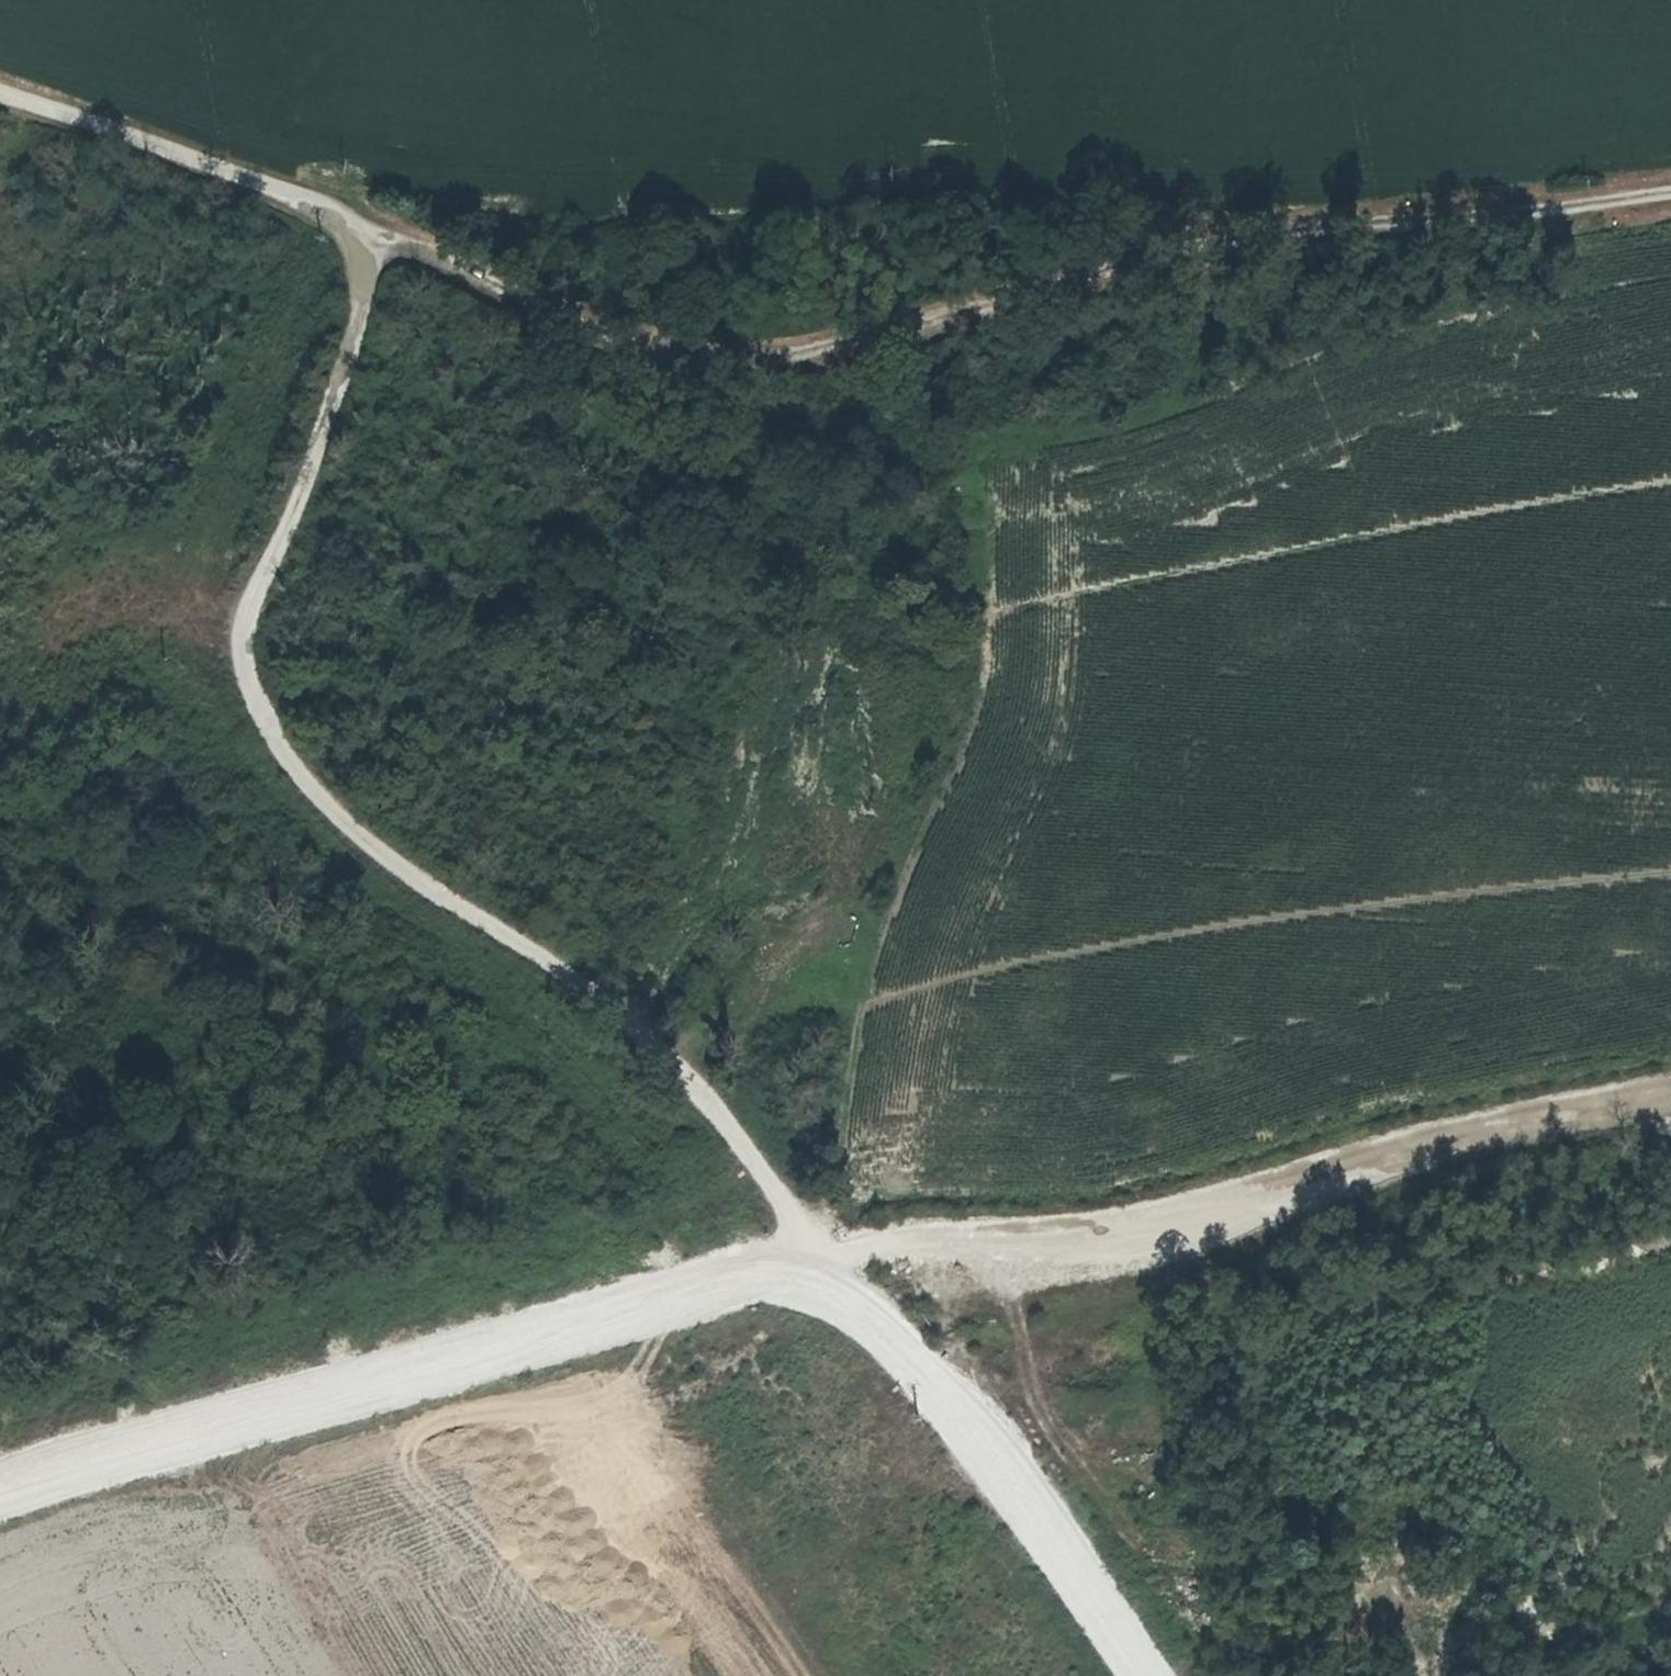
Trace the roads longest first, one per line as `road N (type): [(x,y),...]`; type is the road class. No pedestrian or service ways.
road 1 (track): [(0,91),(319,210),(368,242),(358,339),(255,590),(253,681),(277,743),(409,875),(586,983),(688,1081),(983,1445),(1141,1675)]
road 2 (track): [(368,242),(409,246),(623,343),(714,357),(793,355),(1283,232),(1555,211),(1670,192)]
road 3 (track): [(832,1258),(105,1459),(0,1497)]
road 4 (track): [(832,1258),(898,1236),(1157,1225),(1433,1141),(1670,1094)]

